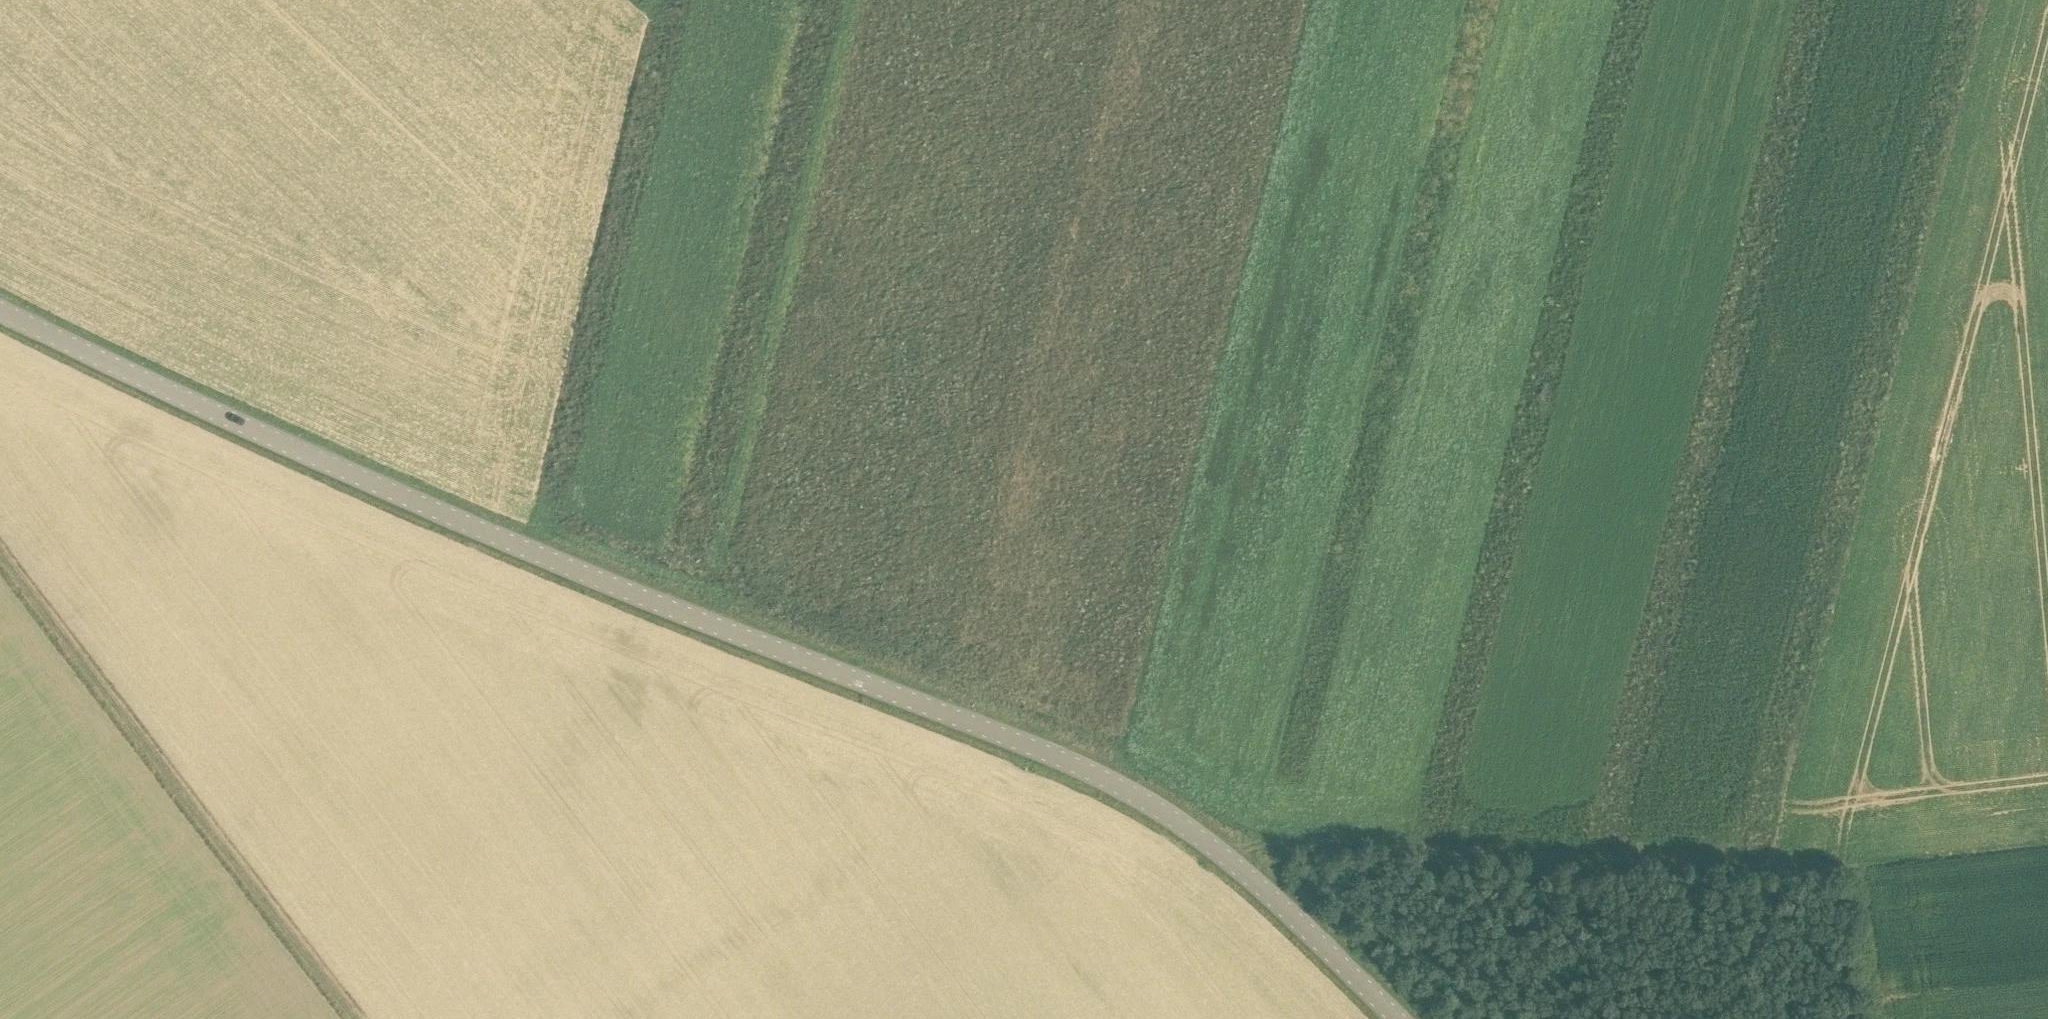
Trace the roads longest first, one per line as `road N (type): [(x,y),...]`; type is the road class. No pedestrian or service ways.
road 1 (tertiary): [(1397,1018),(1245,871),(1148,803),(354,475),(0,307)]
road 2 (track): [(0,556),(355,1018)]

